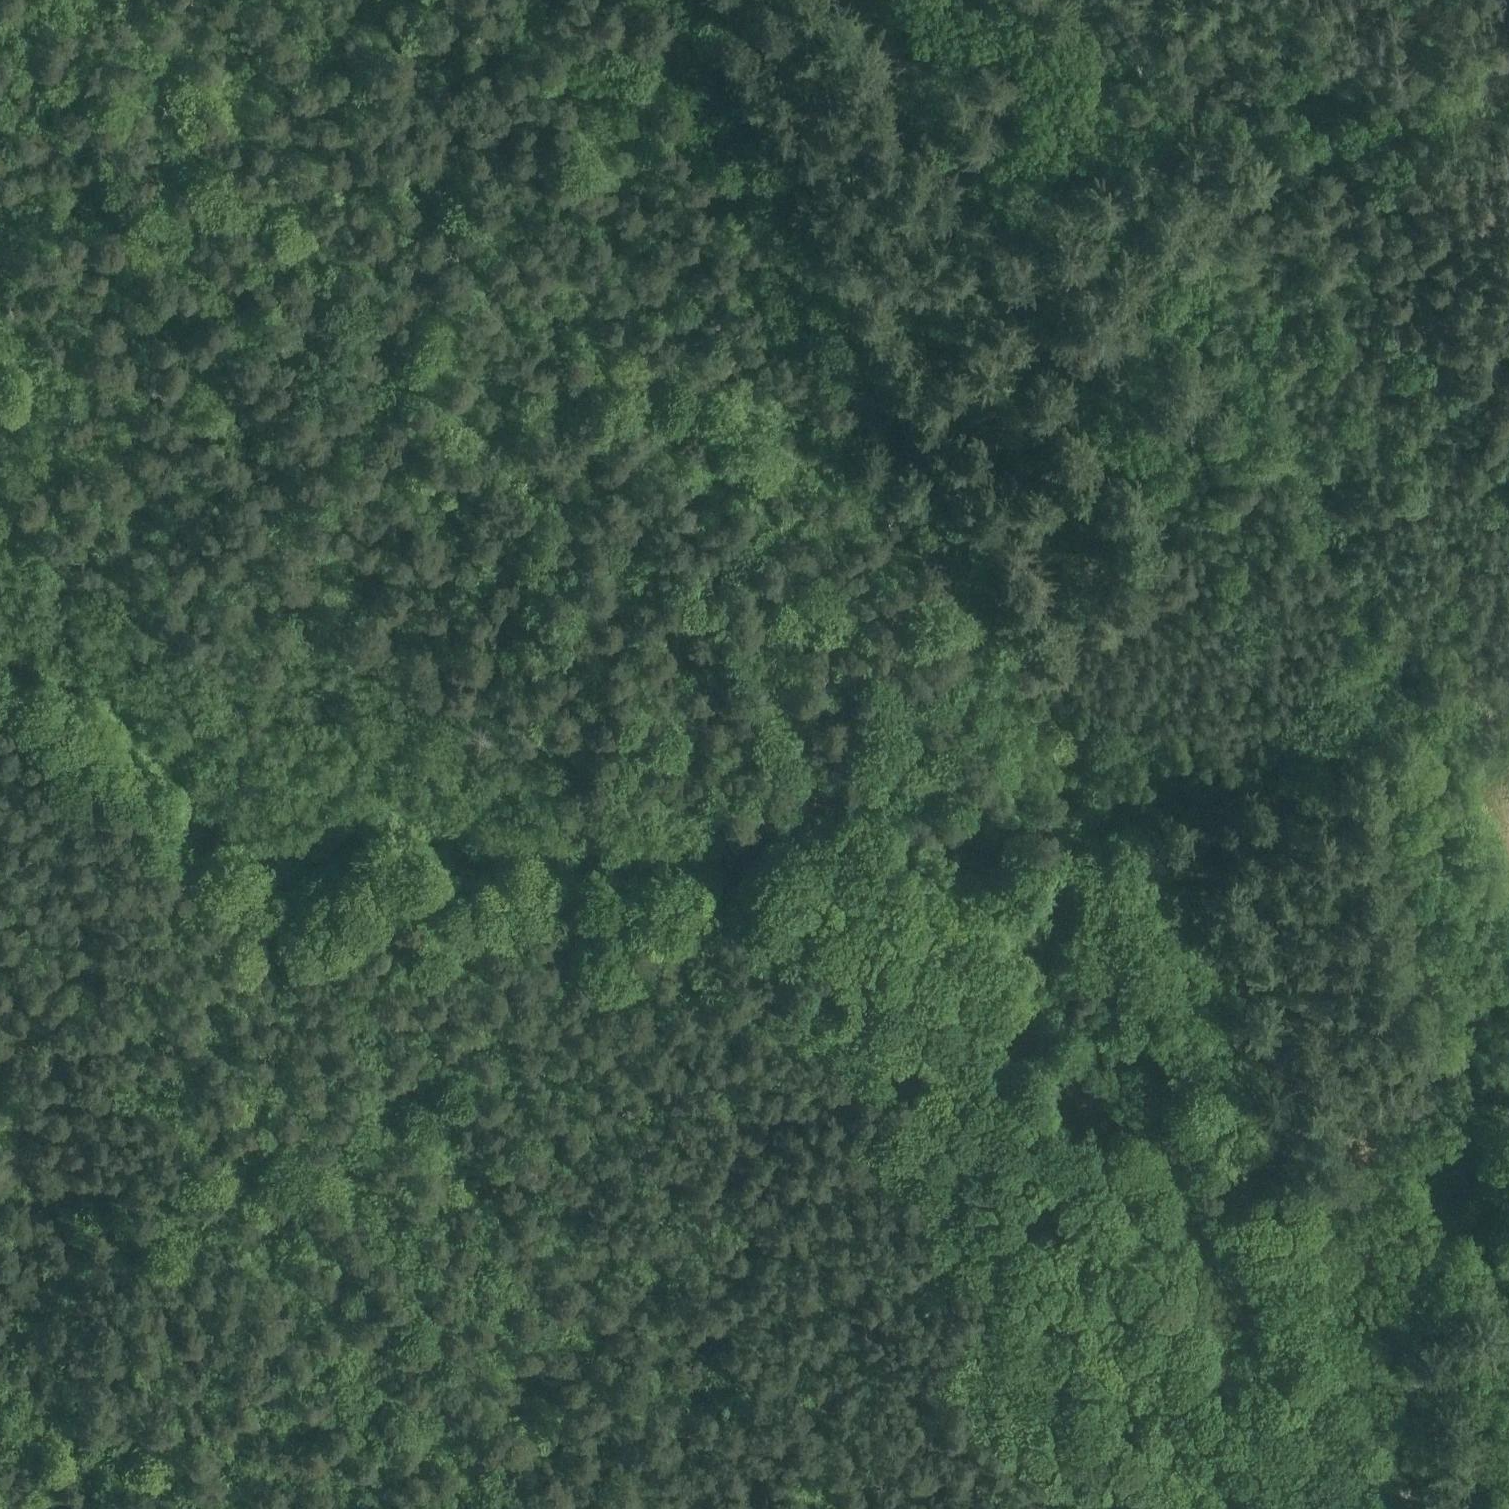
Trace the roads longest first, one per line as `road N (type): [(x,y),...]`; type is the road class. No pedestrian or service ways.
road 1 (track): [(670,0),(1132,937)]
road 2 (track): [(1132,937),(1304,1278)]
road 3 (track): [(1304,1278),(1419,1508)]

